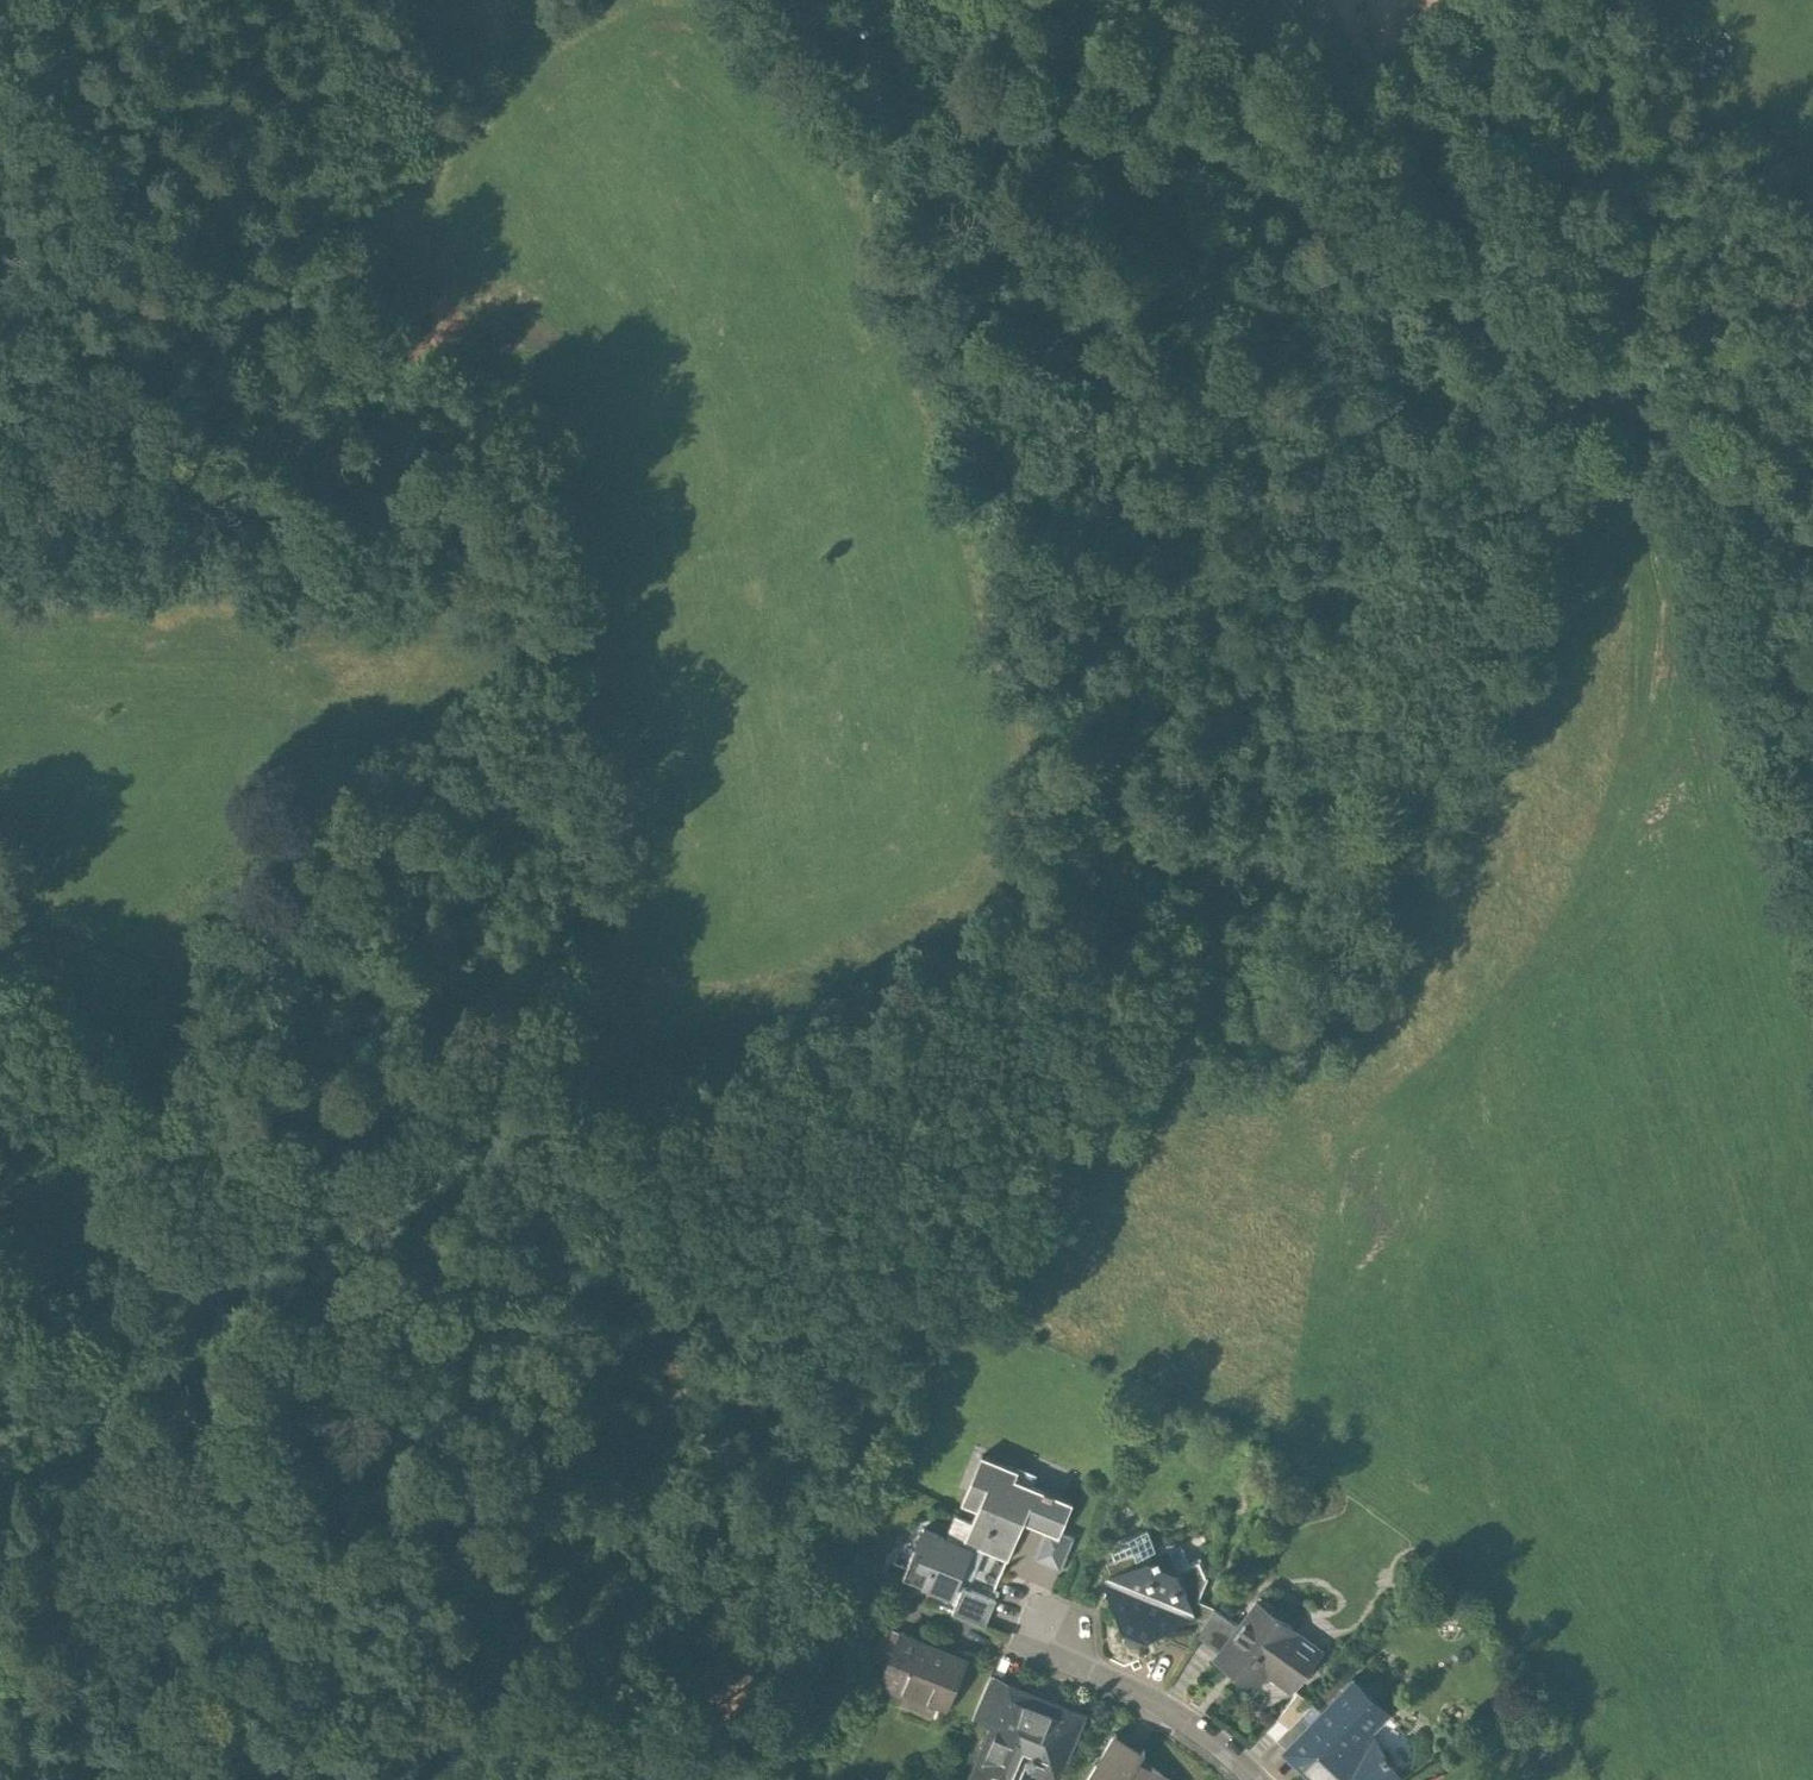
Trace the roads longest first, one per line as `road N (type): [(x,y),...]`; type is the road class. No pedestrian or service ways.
road 1 (track): [(1147,110),(1081,160),(918,324),(893,351),(880,385),(976,661),(1190,1108)]
road 2 (track): [(1108,90),(1599,375)]
road 3 (track): [(1612,0),(1610,299),(1599,375)]
road 4 (track): [(1812,684),(1772,623),(1694,541),(1643,445),(1634,407)]
road 5 (residential): [(1044,1623),(1085,1666),(1192,1729),(1256,1779)]
road 6 (track): [(1634,407),(1812,544)]
road 7 (track): [(951,0),(1108,90)]

